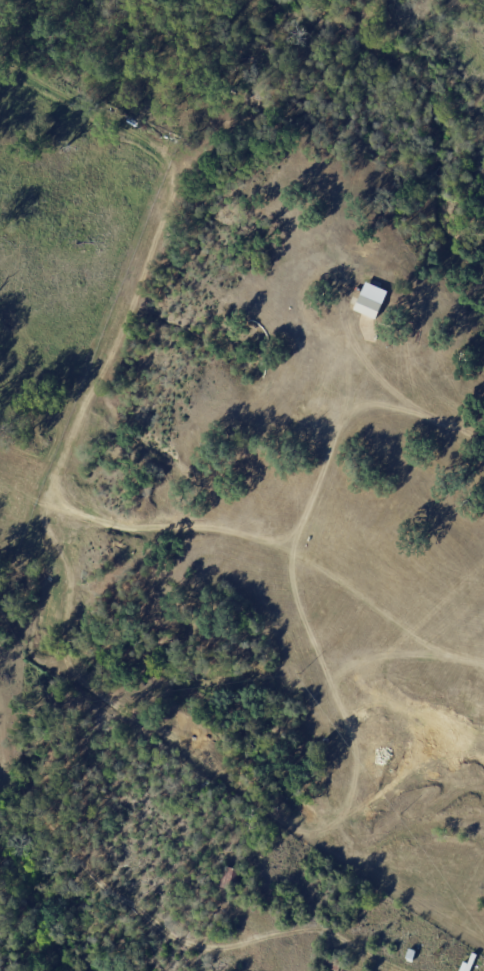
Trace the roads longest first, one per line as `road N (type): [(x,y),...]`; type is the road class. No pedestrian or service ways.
road 1 (track): [(410,970),(306,925),(219,946),(173,937),(149,920)]

